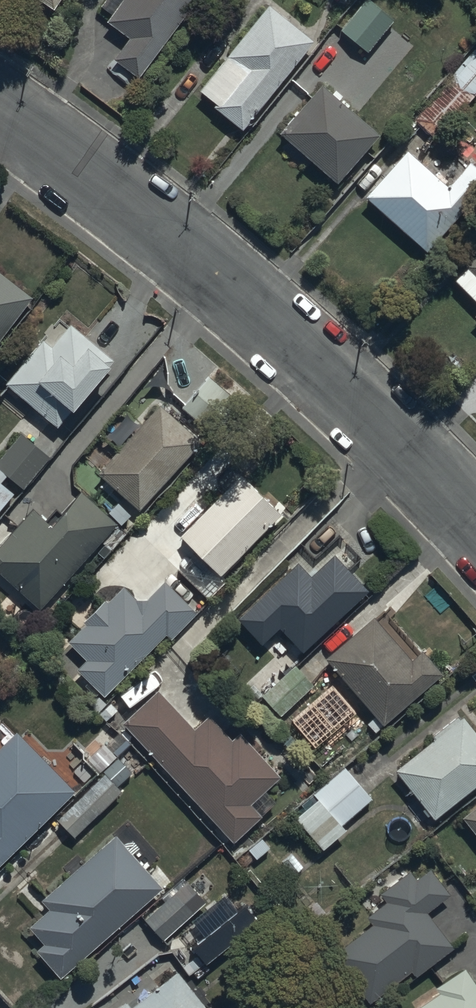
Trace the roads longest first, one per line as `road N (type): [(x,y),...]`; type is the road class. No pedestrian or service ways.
road 1 (residential): [(0,107),(296,340),(475,520)]

